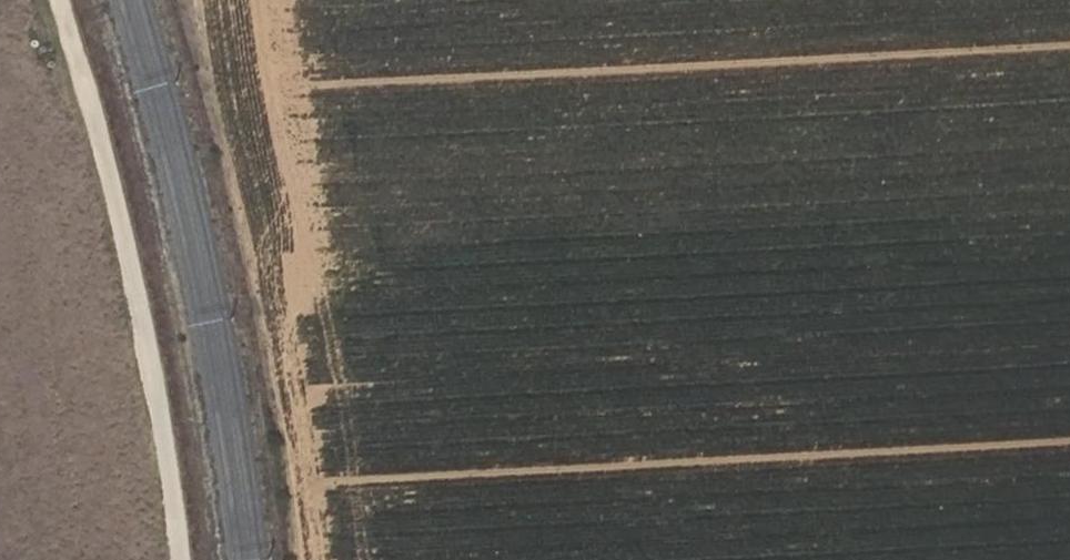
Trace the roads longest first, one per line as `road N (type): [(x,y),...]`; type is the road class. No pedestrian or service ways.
road 1 (track): [(59,0),(150,352),(183,559)]

